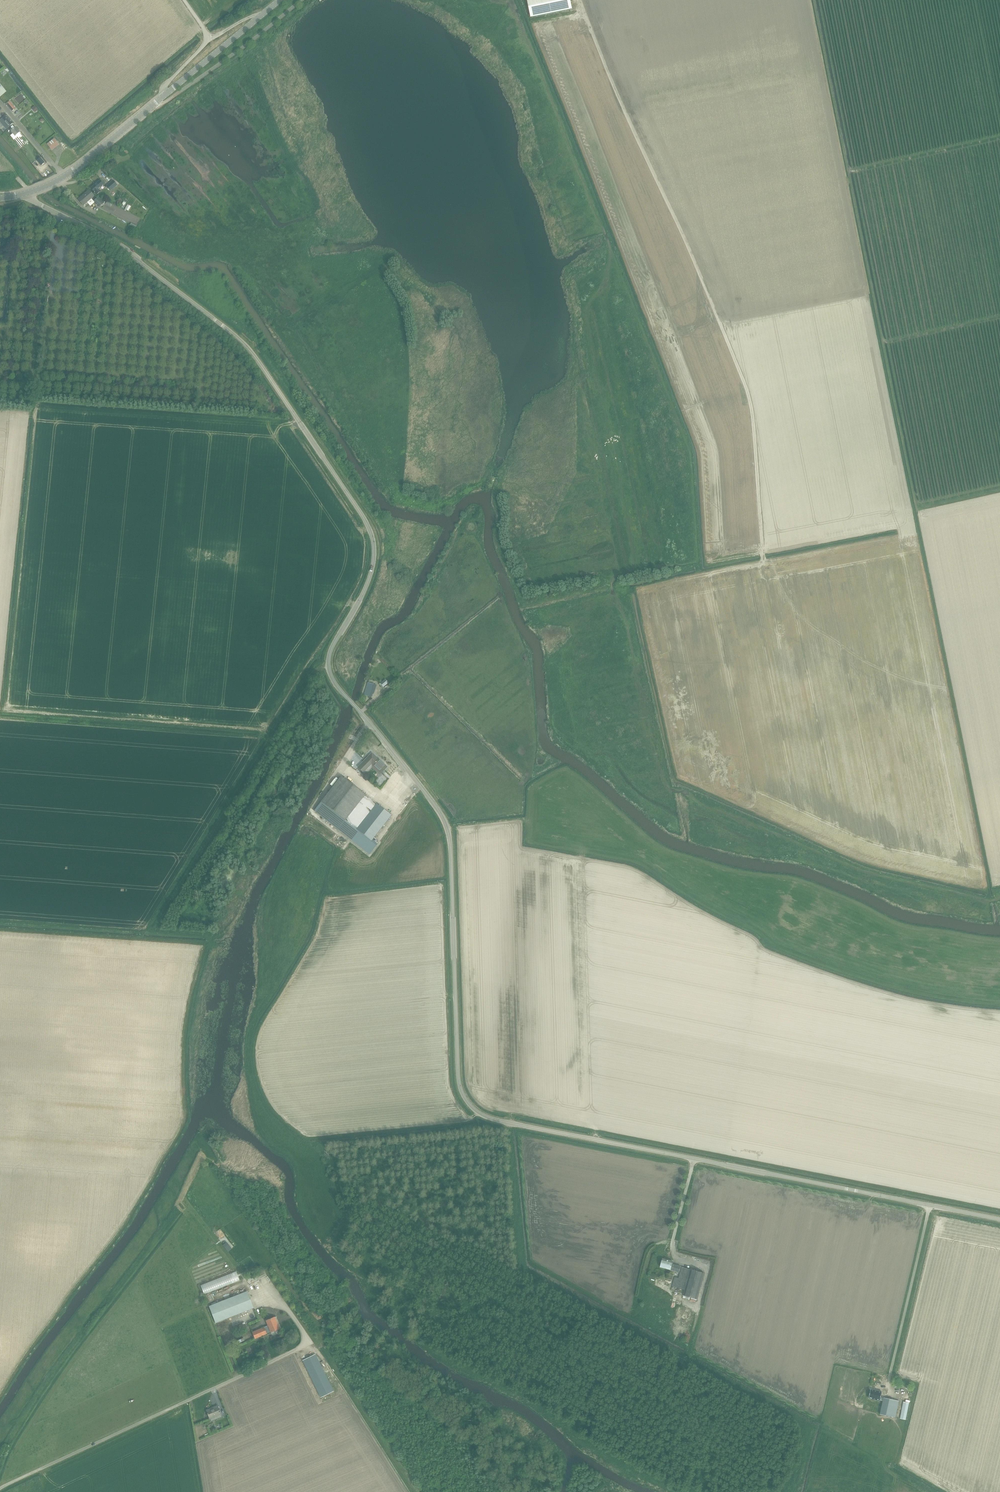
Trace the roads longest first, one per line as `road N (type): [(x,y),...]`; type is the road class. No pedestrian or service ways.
road 1 (tertiary): [(999,1219),(511,1123),(469,1103),(459,1078),(447,827),(330,670),(331,650),(369,577),(368,527),(241,341),(113,241),(25,193)]
road 2 (unclassified): [(0,1489),(295,1350)]
road 3 (secondary): [(63,177),(280,0)]
road 4 (track): [(409,1491),(311,1343)]

